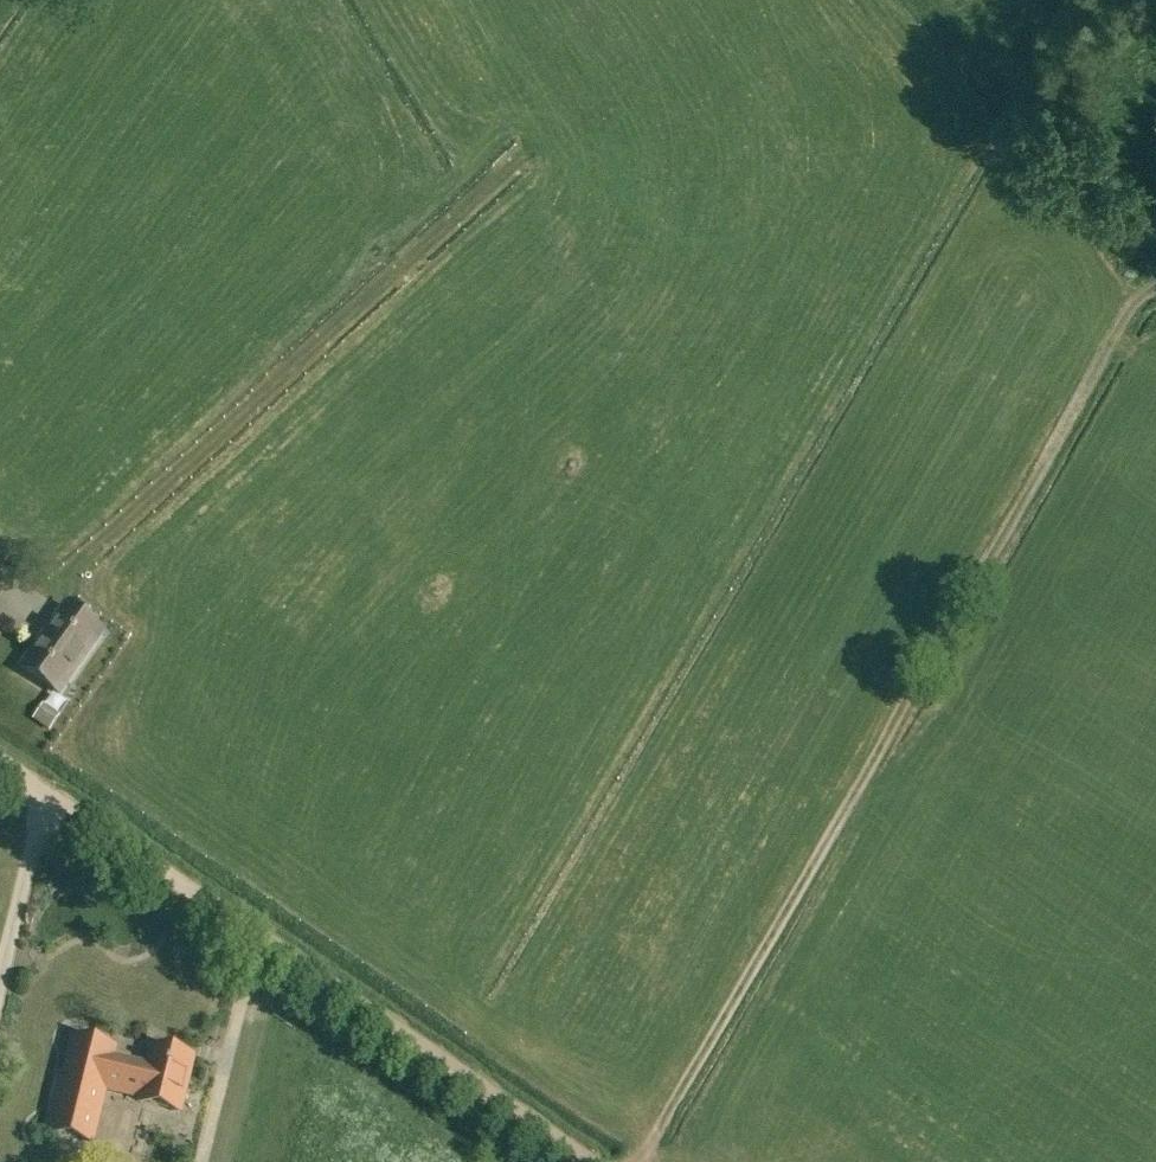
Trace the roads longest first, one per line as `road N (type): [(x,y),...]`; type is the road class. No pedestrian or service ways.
road 1 (track): [(639,1161),(1139,305),(1155,291)]
road 2 (track): [(590,1161),(0,759)]

